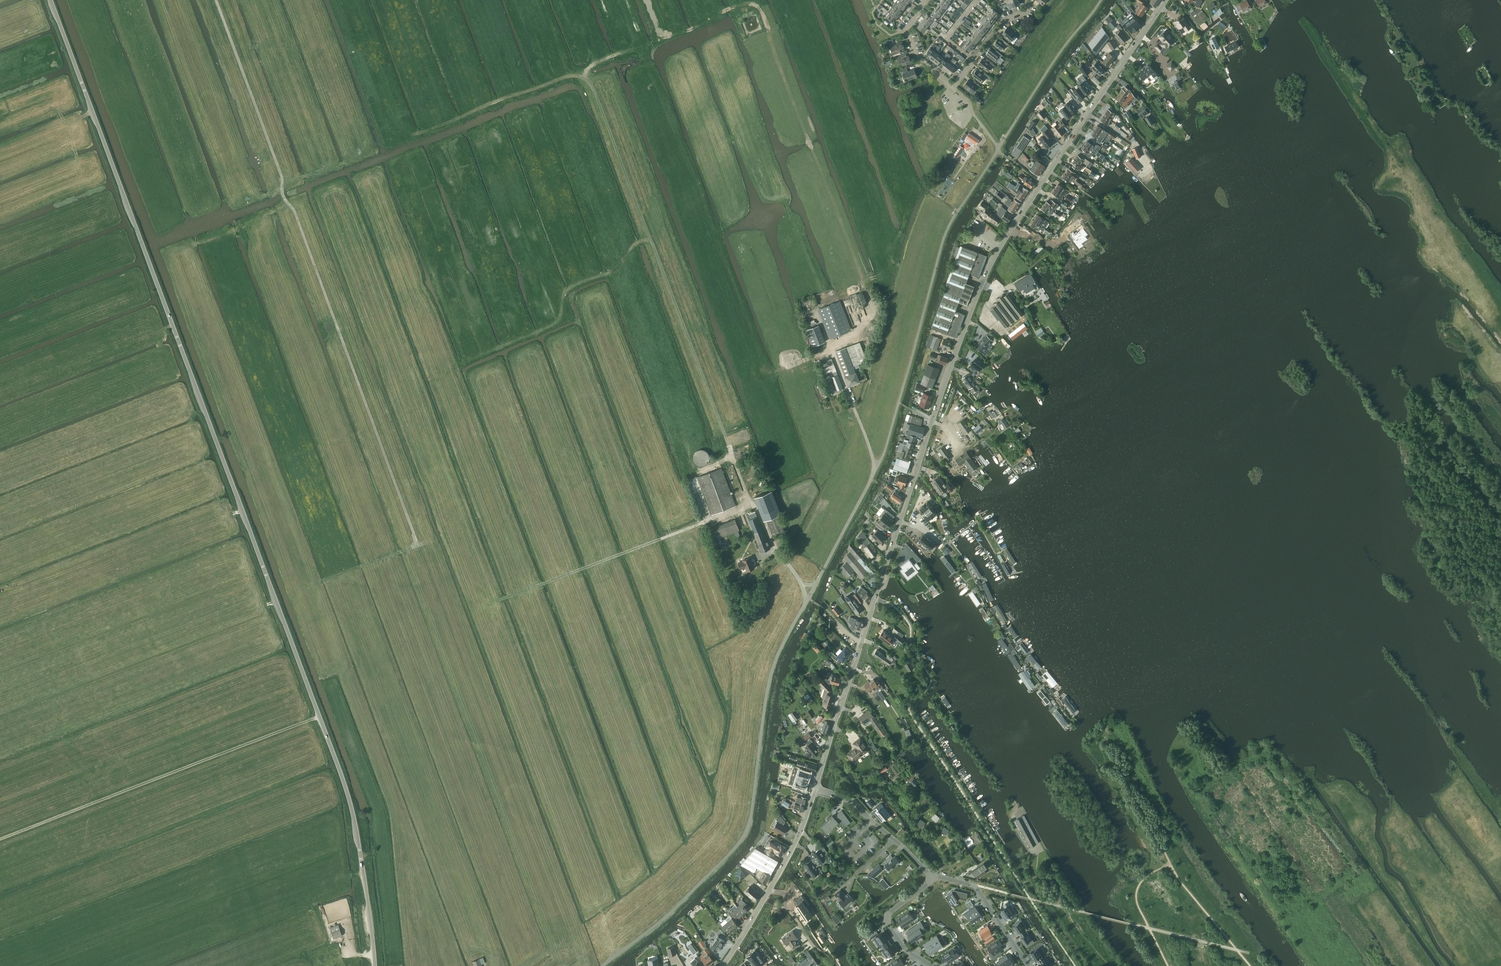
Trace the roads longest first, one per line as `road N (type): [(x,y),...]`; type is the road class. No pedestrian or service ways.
road 1 (residential): [(815,789),(983,280),(1166,0)]
road 2 (residential): [(375,965),(350,802),(203,408)]
road 3 (track): [(419,546),(216,0)]
road 4 (track): [(730,447),(596,95),(581,77),(569,75),(521,92)]
road 5 (unclassified): [(203,408),(51,0)]
road 6 (track): [(320,717),(0,840)]
road 7 (residential): [(725,965),(802,829),(815,789)]
road 8 (residential): [(930,873),(854,802),(815,789)]
road 9 (residential): [(934,877),(974,885),(1028,965)]
road 10 (residential): [(934,965),(906,949),(887,918),(934,877)]
road 11 (residential): [(953,88),(1003,21),(1029,9),(1027,0)]

